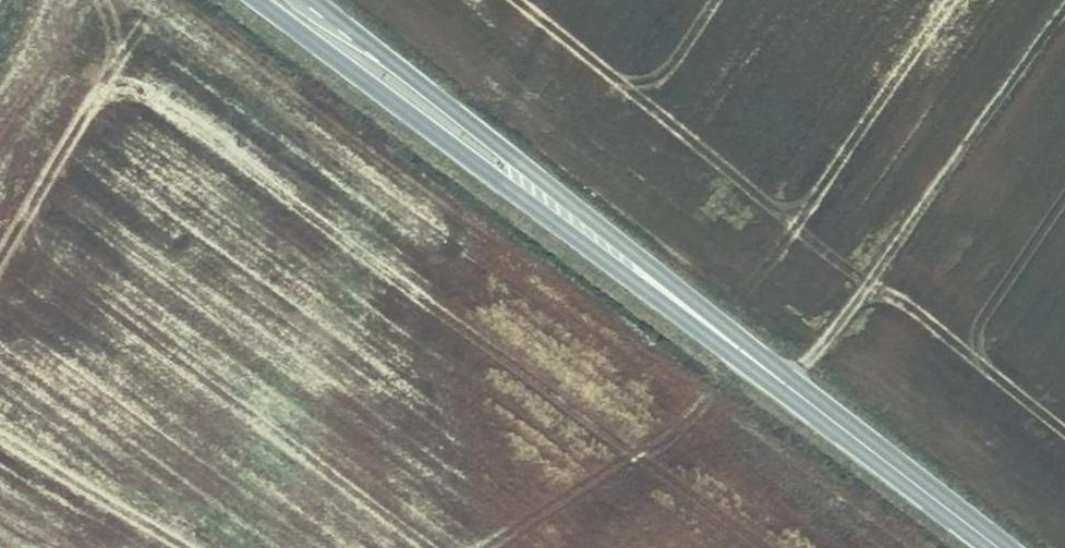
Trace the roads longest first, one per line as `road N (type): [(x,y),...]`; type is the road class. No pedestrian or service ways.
road 1 (secondary): [(254,0),(793,388)]
road 2 (secondary): [(793,388),(313,0)]
road 3 (track): [(793,388),(1064,8)]
road 4 (secondary): [(999,547),(793,388)]

